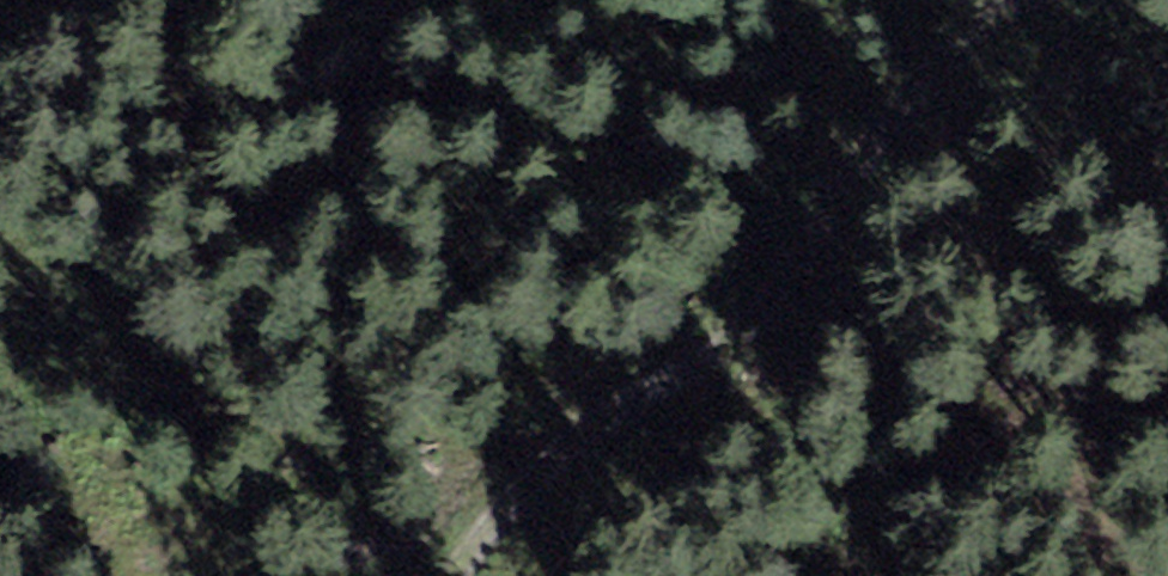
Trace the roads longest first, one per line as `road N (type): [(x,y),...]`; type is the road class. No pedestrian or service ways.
road 1 (track): [(453,575),(475,537),(642,395),(1050,237),(1167,161)]
road 2 (track): [(1044,0),(911,79),(509,0)]

